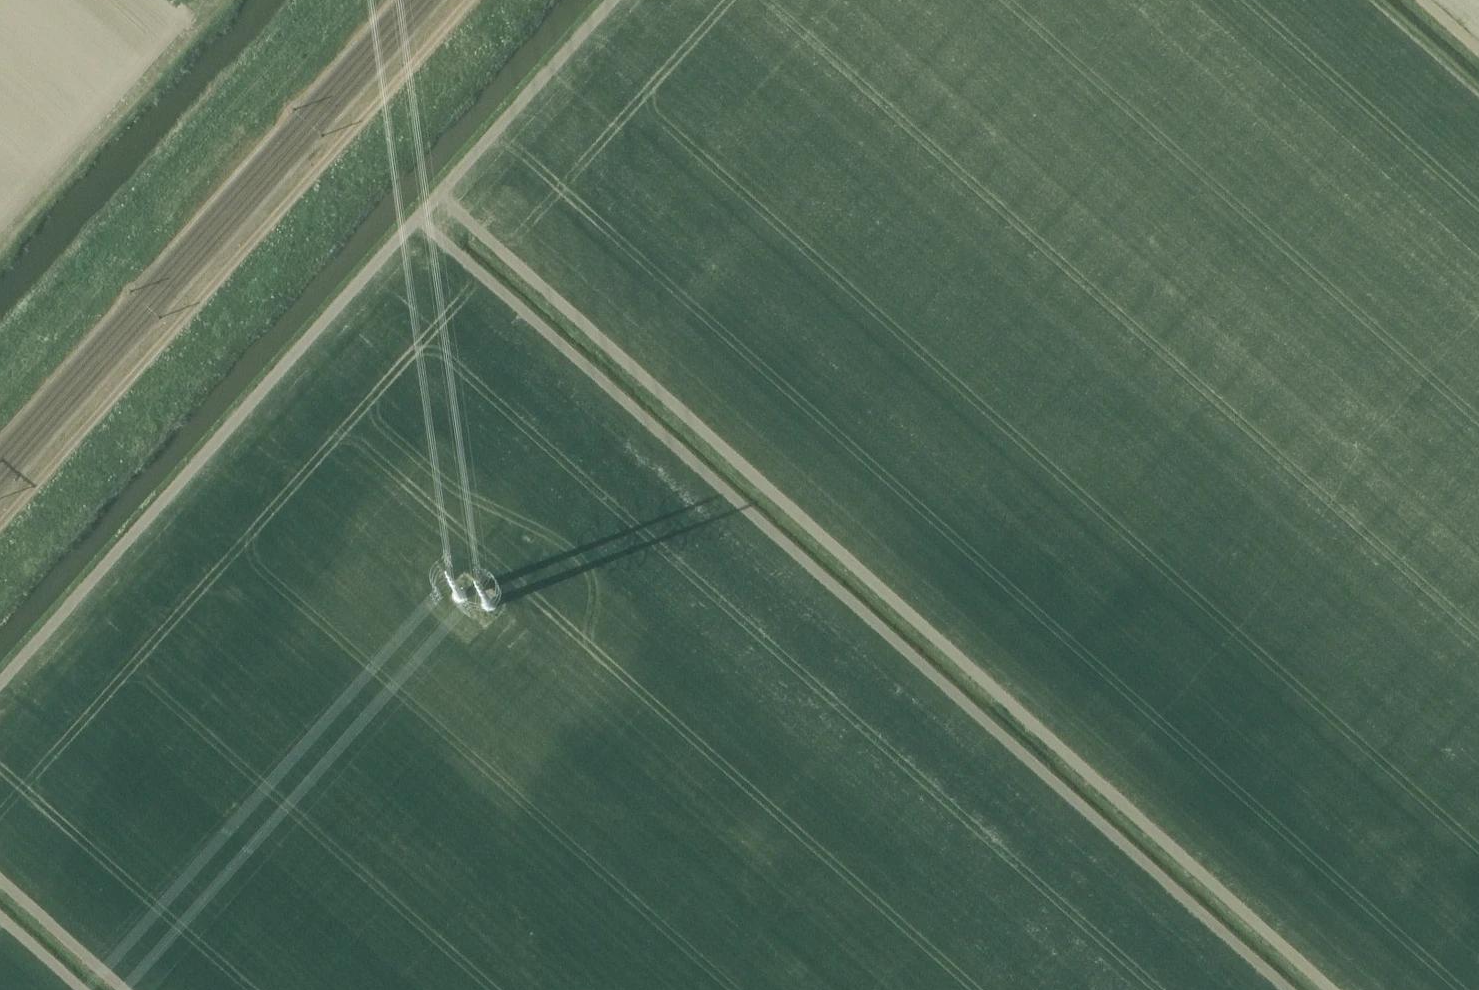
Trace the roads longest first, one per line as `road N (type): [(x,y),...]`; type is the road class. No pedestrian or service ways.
road 1 (track): [(0,524),(469,0)]
road 2 (track): [(0,412),(370,0)]

